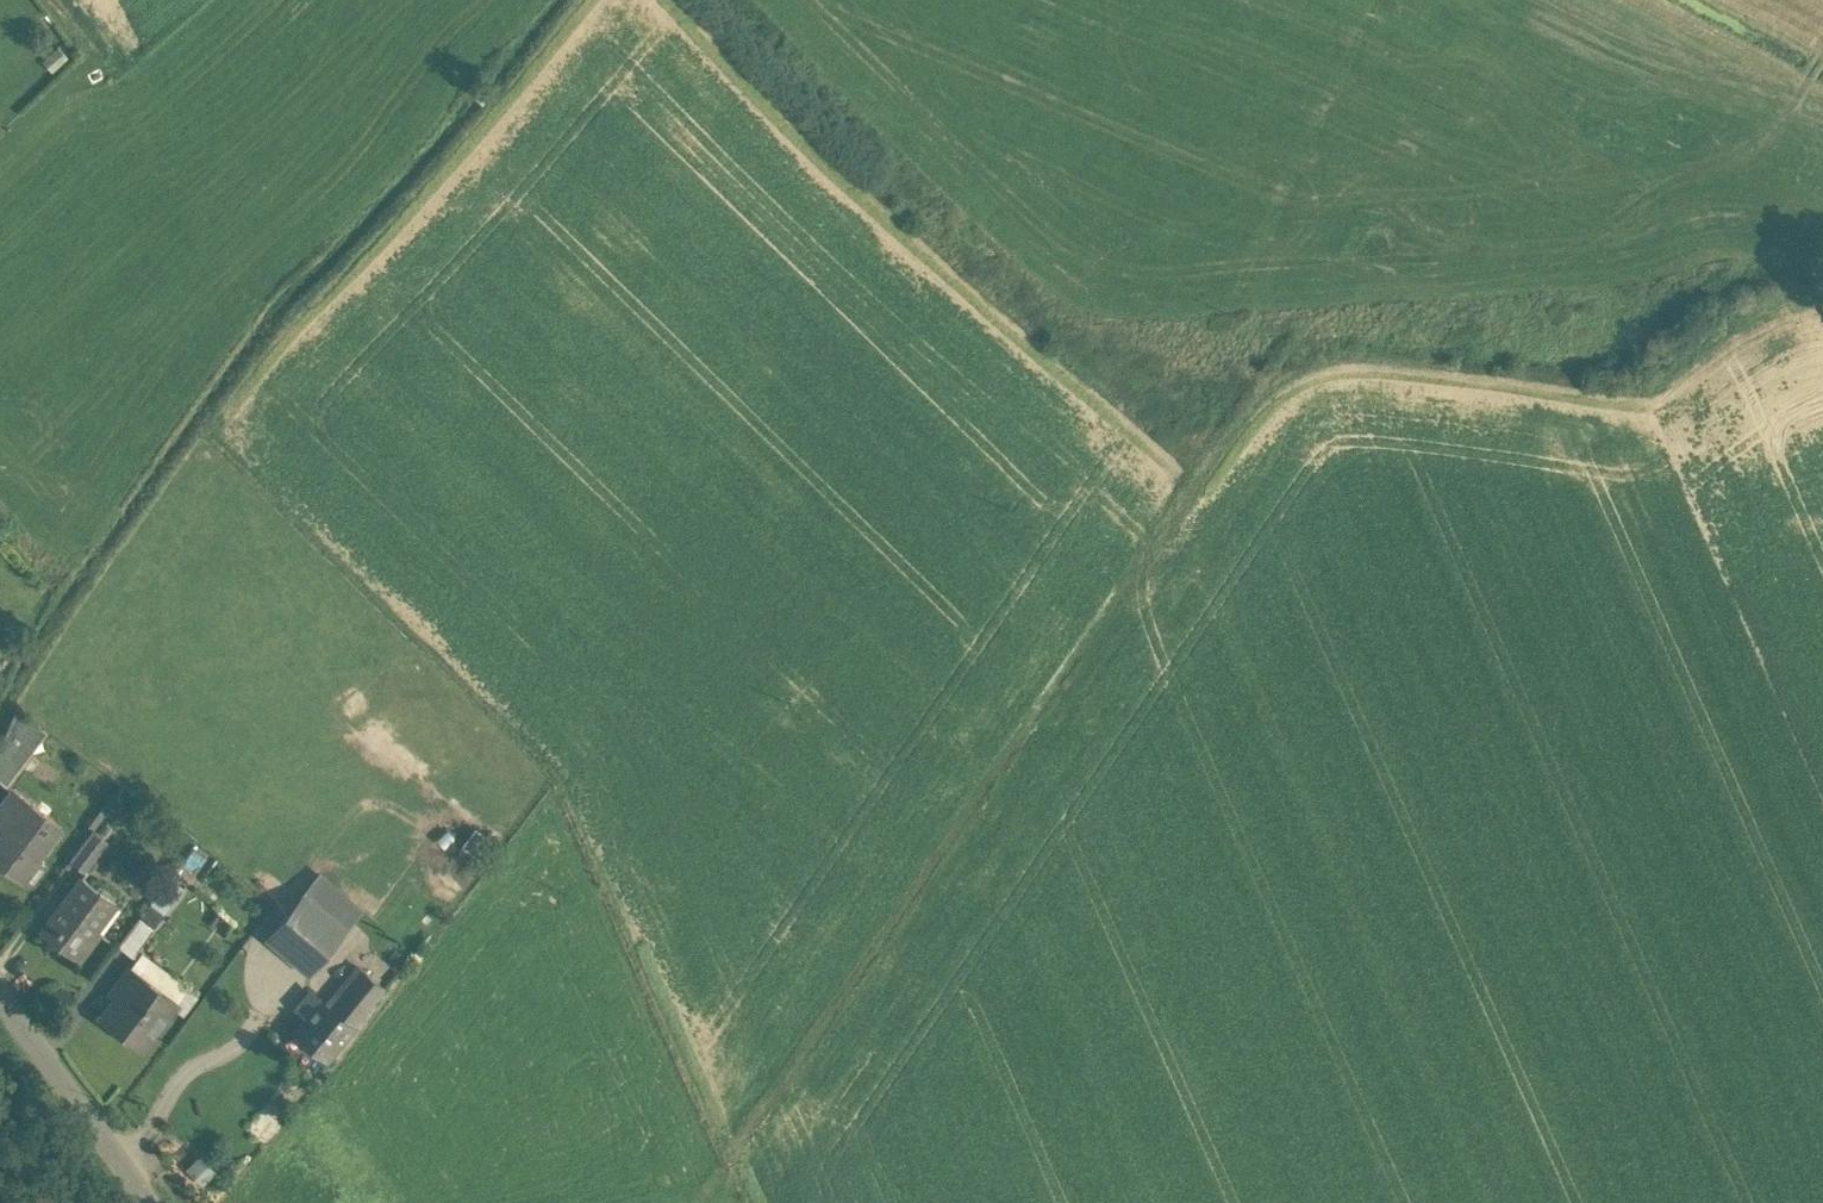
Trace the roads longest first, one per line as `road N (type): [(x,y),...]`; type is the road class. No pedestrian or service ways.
road 1 (unclassified): [(0,988),(151,1202)]

